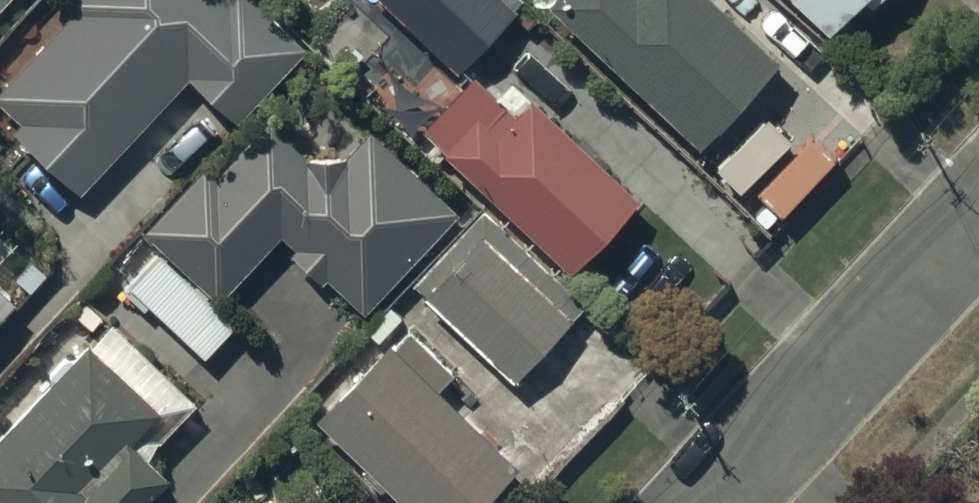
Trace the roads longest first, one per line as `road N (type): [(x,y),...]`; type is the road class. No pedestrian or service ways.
road 1 (residential): [(978,211),(707,502)]

